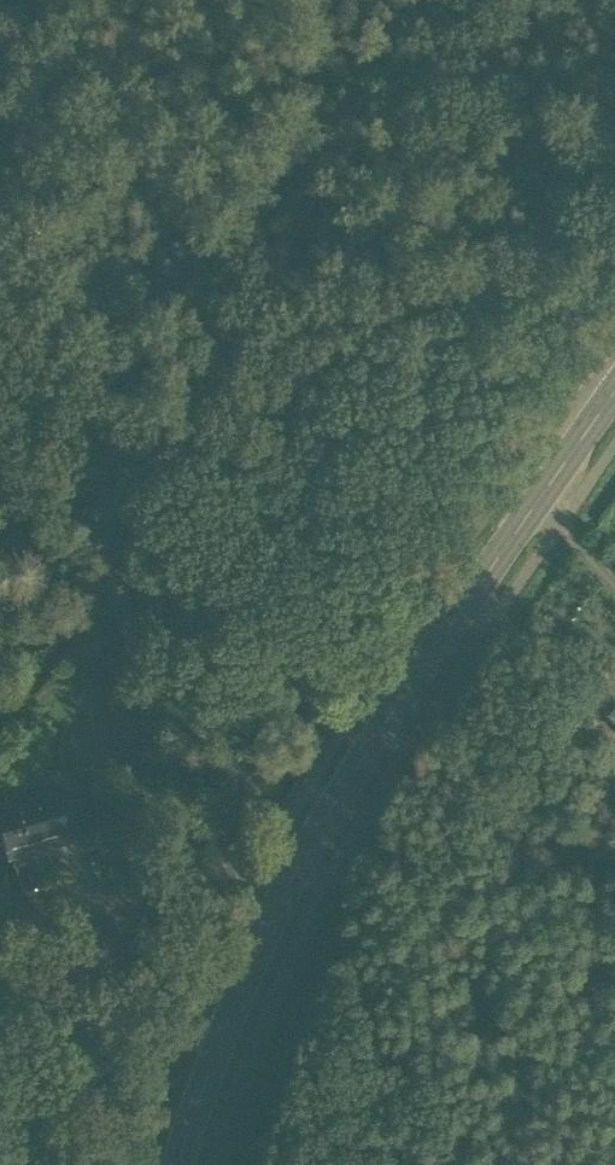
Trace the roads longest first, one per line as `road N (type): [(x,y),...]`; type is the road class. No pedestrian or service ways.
road 1 (secondary): [(309,857),(474,592),(614,391)]
road 2 (secondary): [(181,1164),(233,1014),(309,857)]
road 3 (residential): [(309,857),(259,863),(0,937)]
road 4 (residential): [(614,738),(501,620)]

